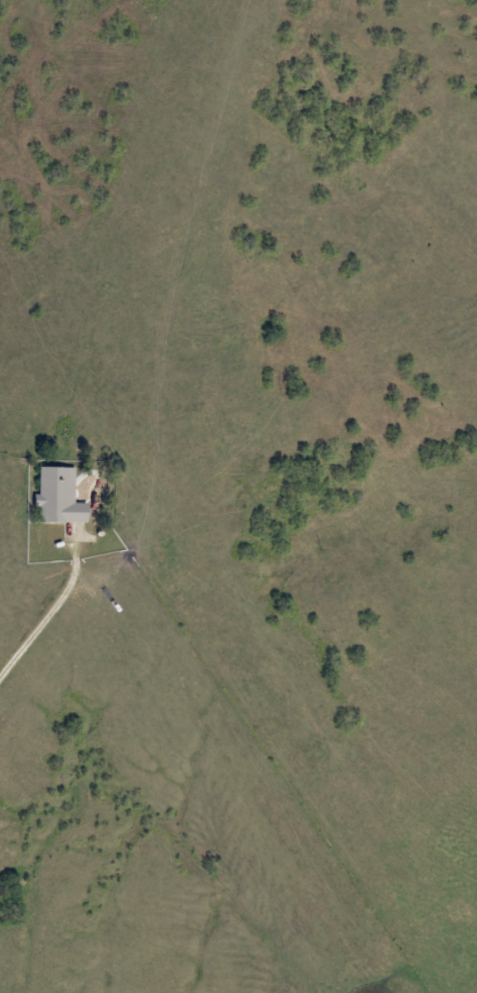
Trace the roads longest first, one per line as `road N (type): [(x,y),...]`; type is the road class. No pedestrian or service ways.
road 1 (residential): [(0,675),(68,588),(75,535)]

